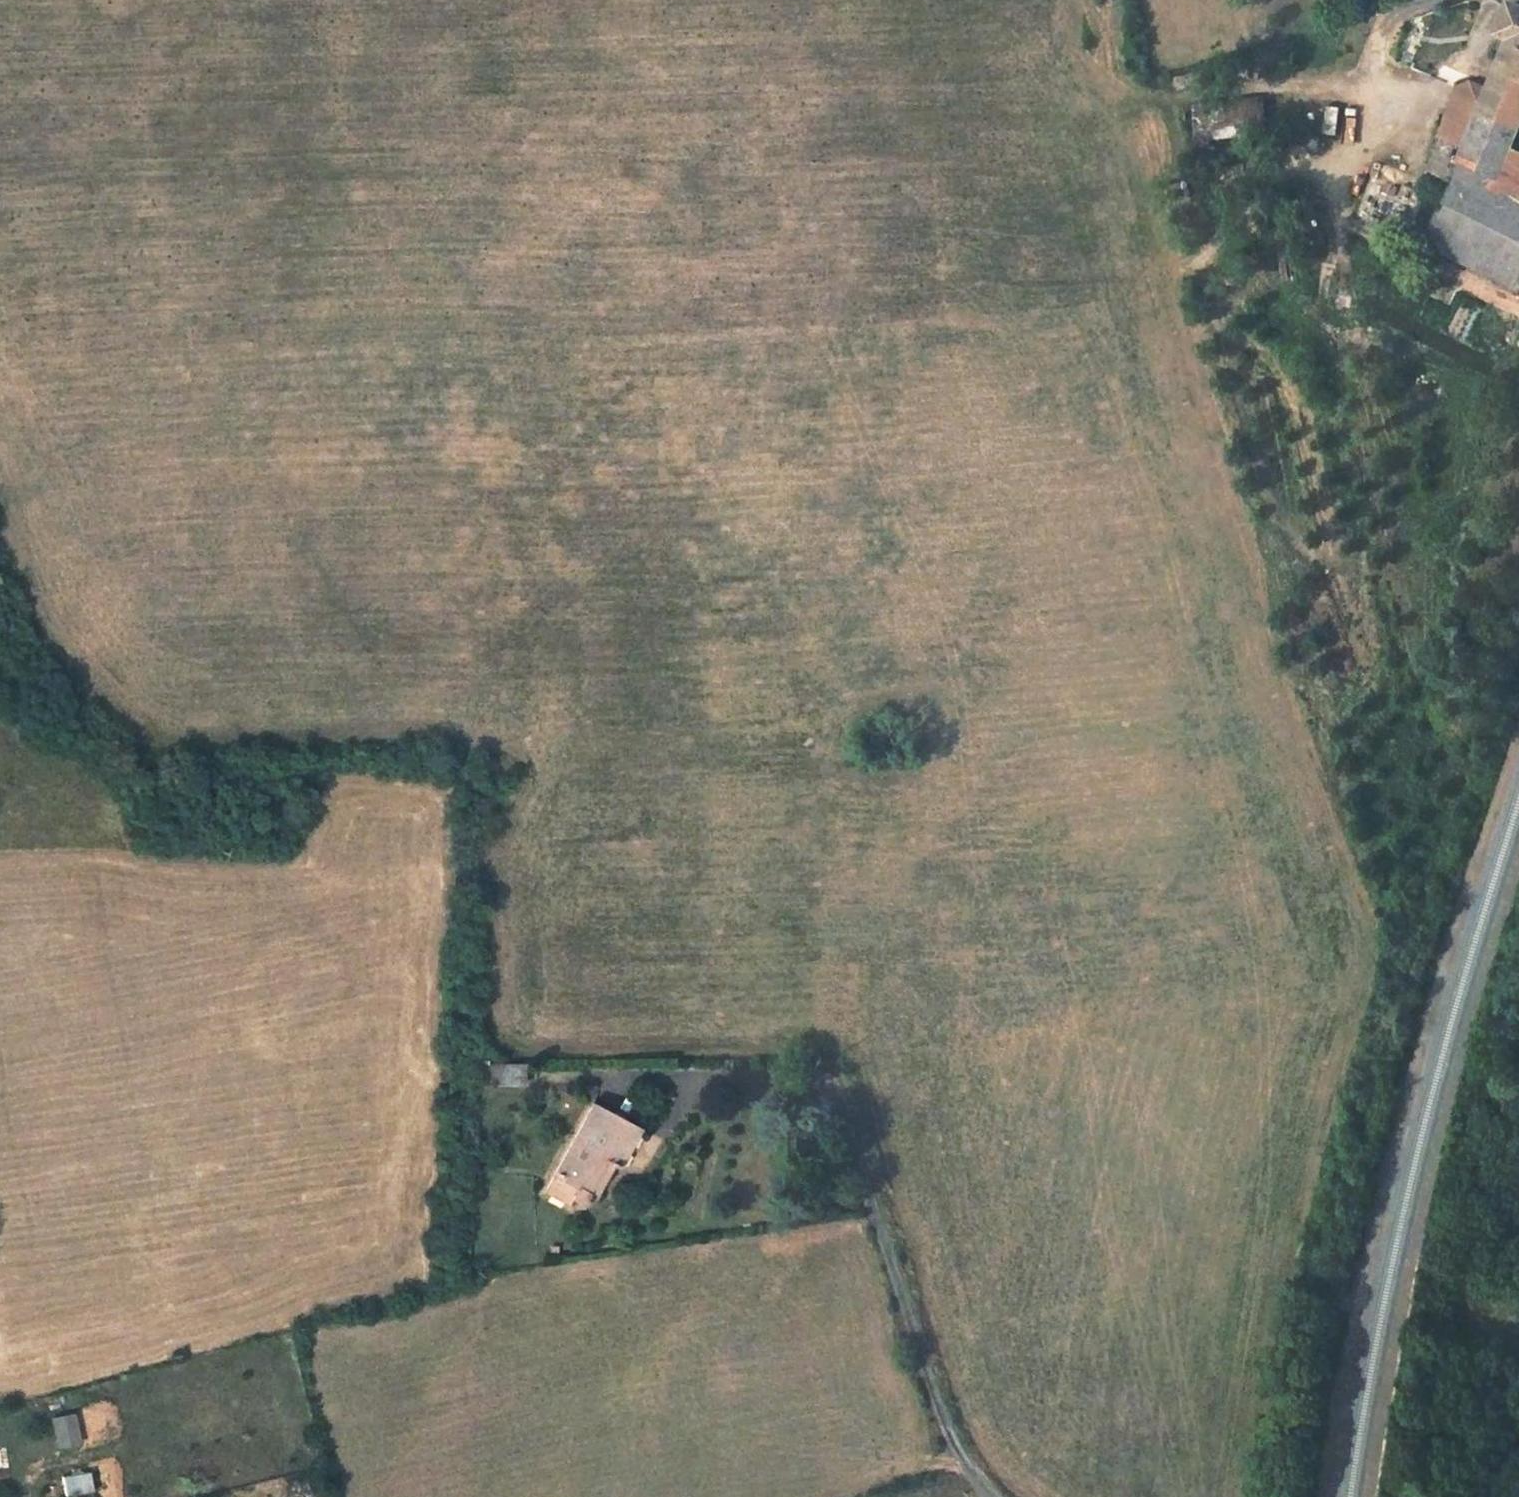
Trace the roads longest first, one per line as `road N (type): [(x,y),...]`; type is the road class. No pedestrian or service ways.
road 1 (residential): [(993,1496),(967,1470),(942,1420),(836,1087),(821,1078),(724,1078)]

